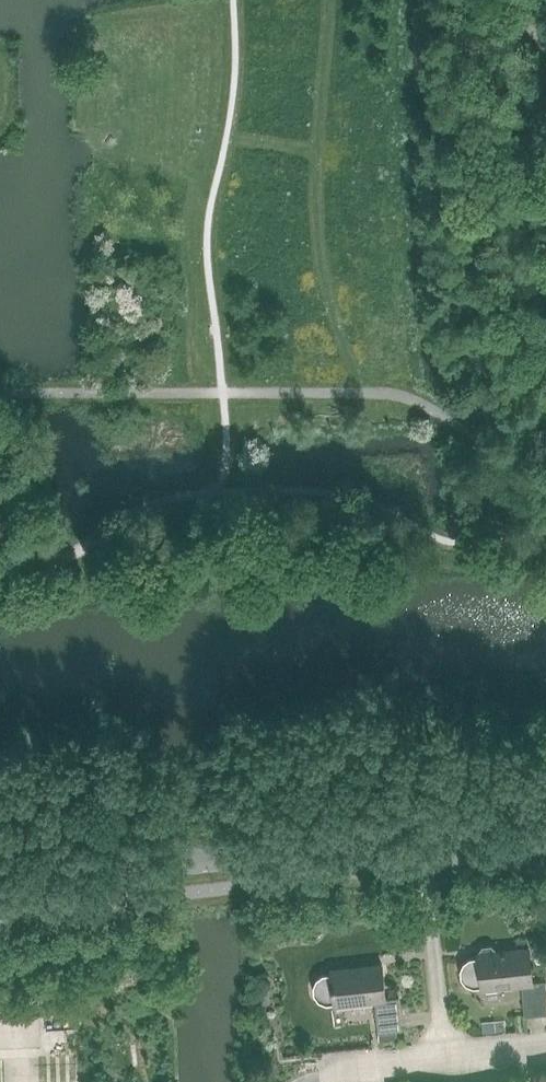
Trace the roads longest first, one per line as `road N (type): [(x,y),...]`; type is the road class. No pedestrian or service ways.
road 1 (unclassified): [(0,888),(545,821)]

